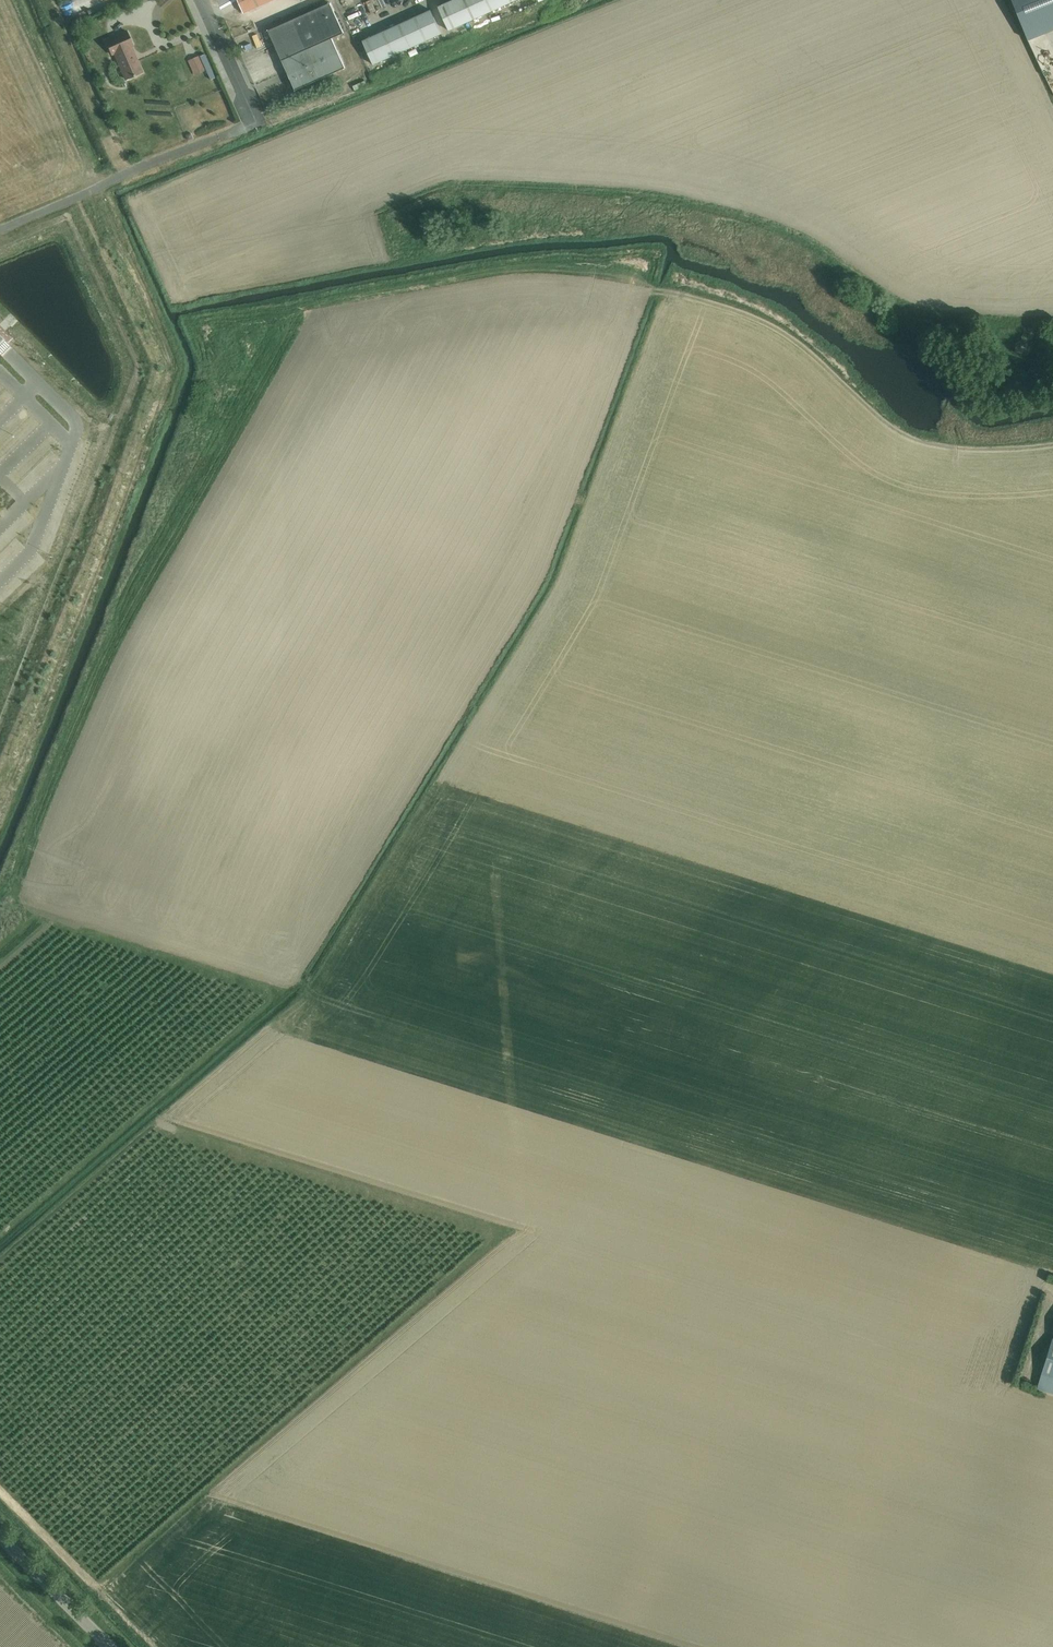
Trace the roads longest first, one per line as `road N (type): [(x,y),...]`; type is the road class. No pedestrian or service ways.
road 1 (unclassified): [(0,230),(252,123),(199,0)]
road 2 (unclassified): [(104,1646),(0,1544)]

